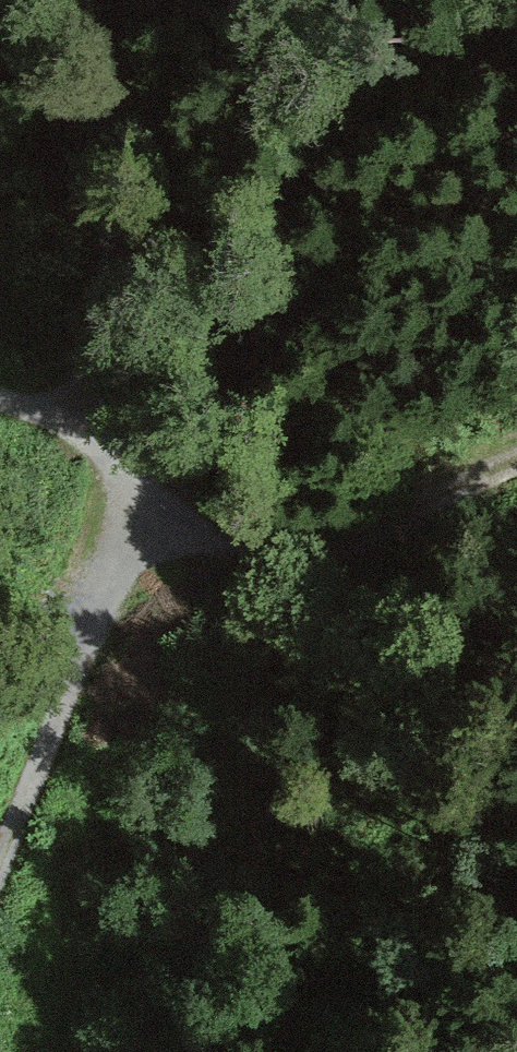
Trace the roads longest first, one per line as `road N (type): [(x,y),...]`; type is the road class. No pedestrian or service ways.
road 1 (track): [(115,0),(113,348),(140,463)]
road 2 (track): [(516,466),(330,546),(274,551),(187,530),(140,463)]
road 3 (track): [(0,862),(117,587),(140,463)]
road 4 (track): [(140,463),(60,416),(0,401)]

